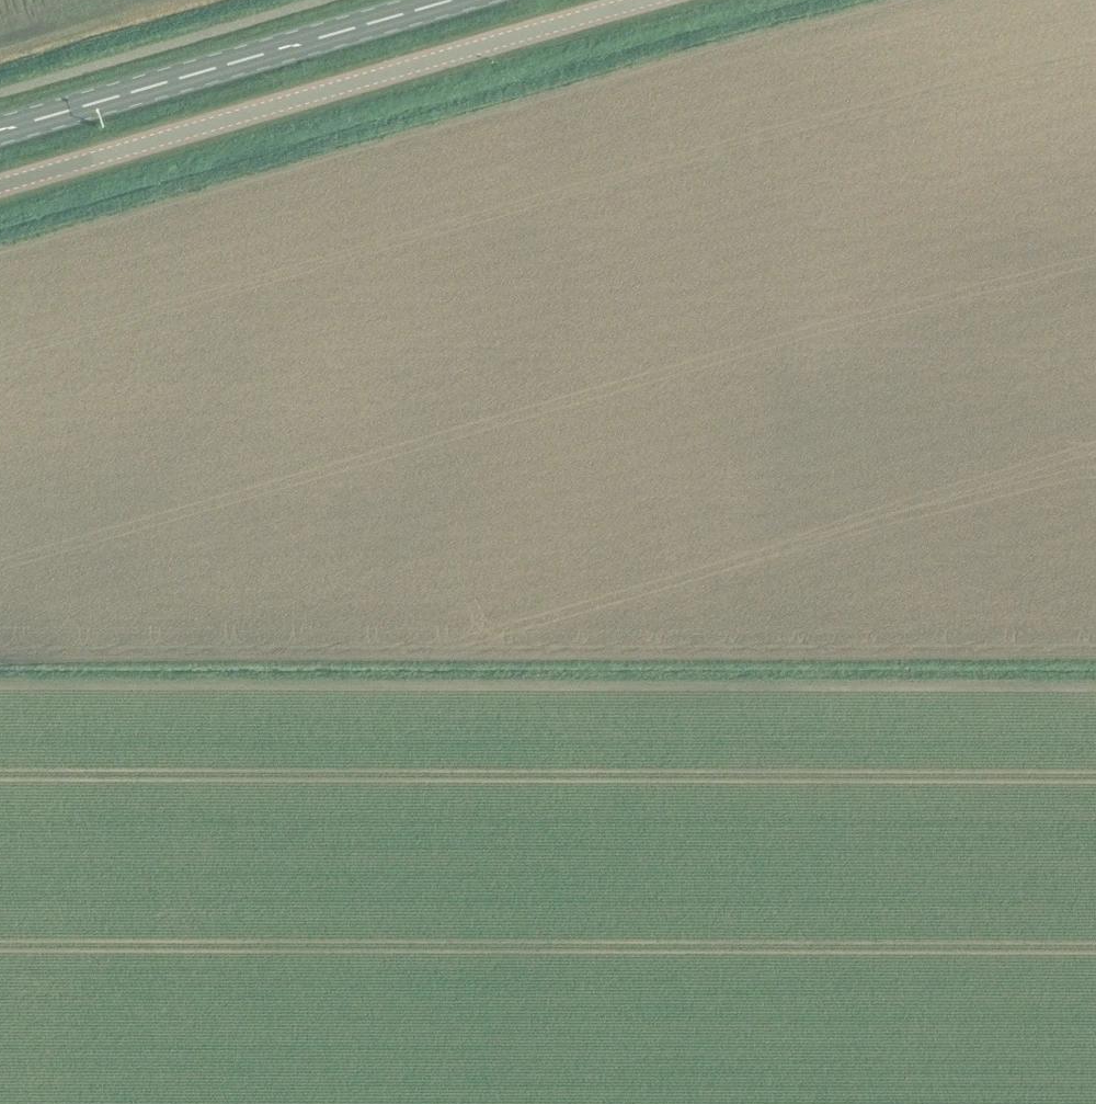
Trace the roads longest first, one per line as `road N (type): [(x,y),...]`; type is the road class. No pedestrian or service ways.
road 1 (unclassified): [(0,186),(643,0)]
road 2 (primary): [(455,0),(0,132)]

